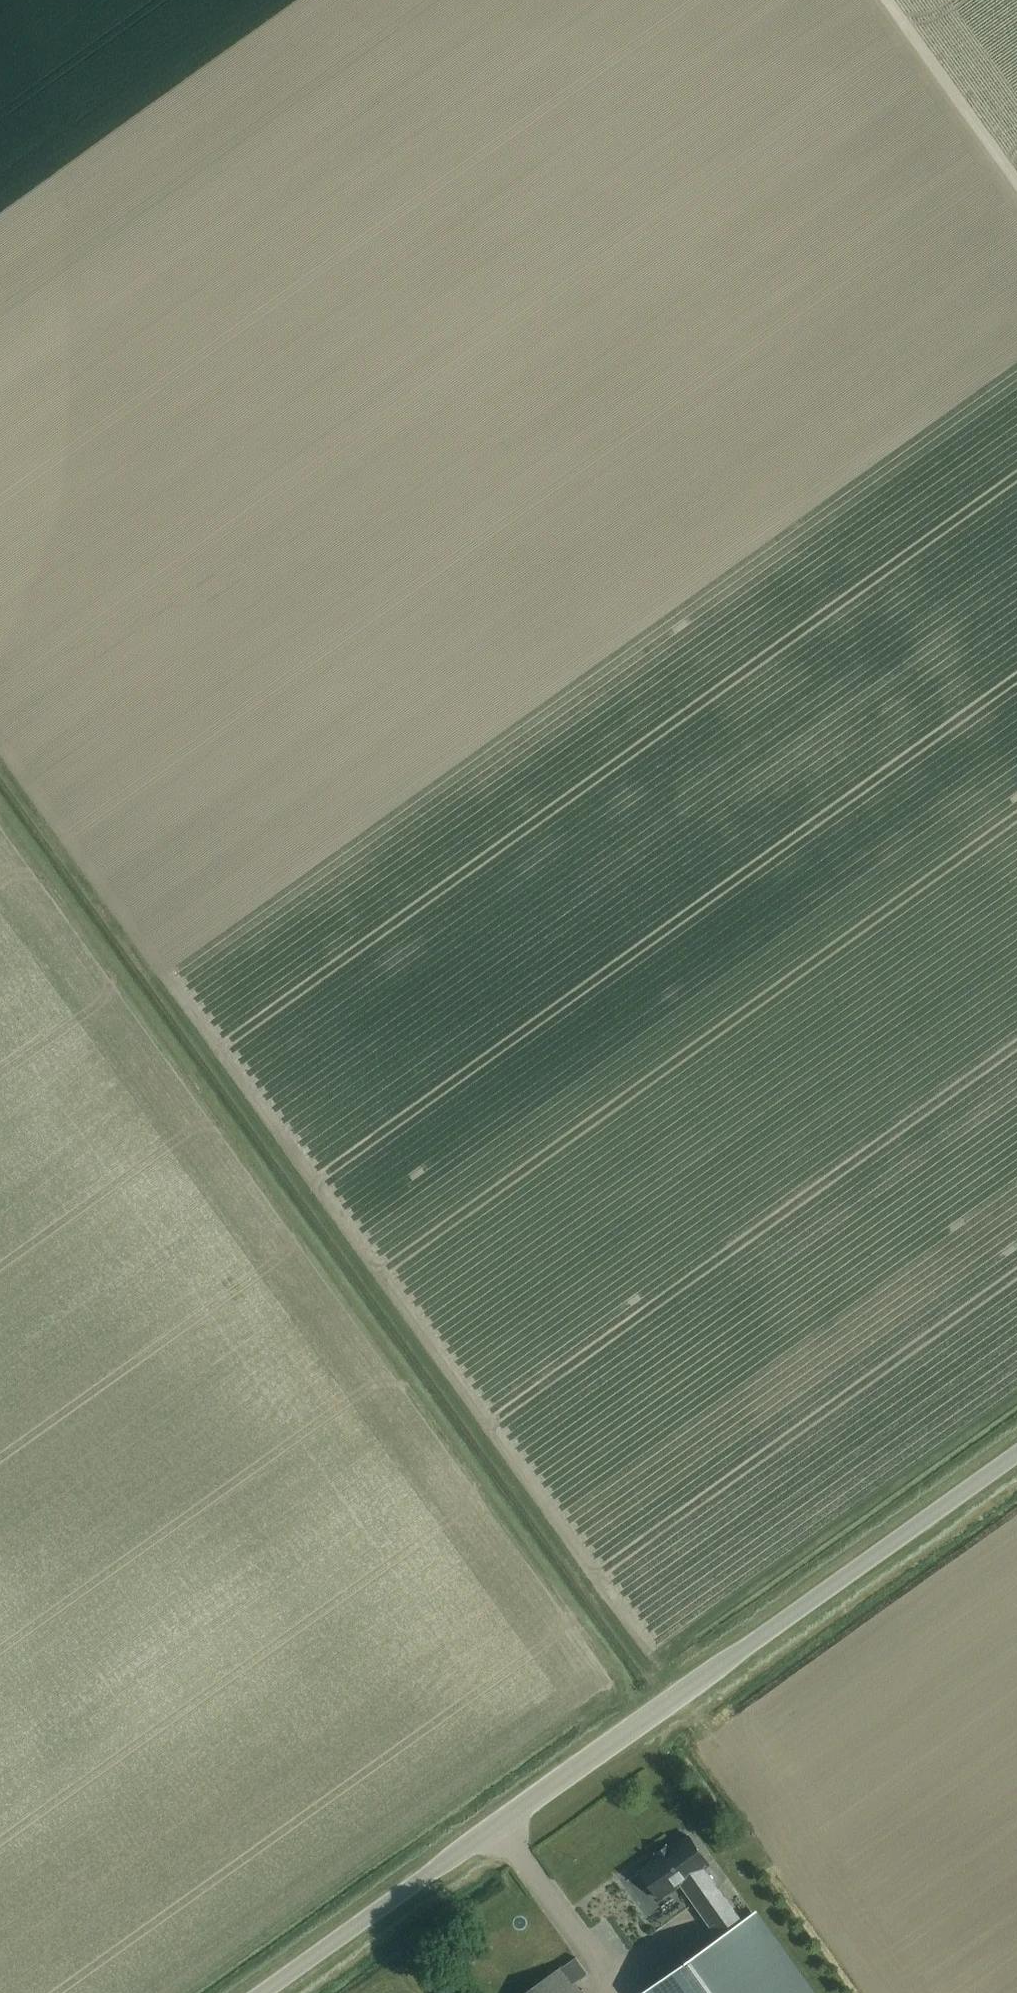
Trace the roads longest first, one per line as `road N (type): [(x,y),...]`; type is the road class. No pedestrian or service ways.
road 1 (unclassified): [(262,1992),(1016,1455)]
road 2 (track): [(885,0),(1016,184)]

